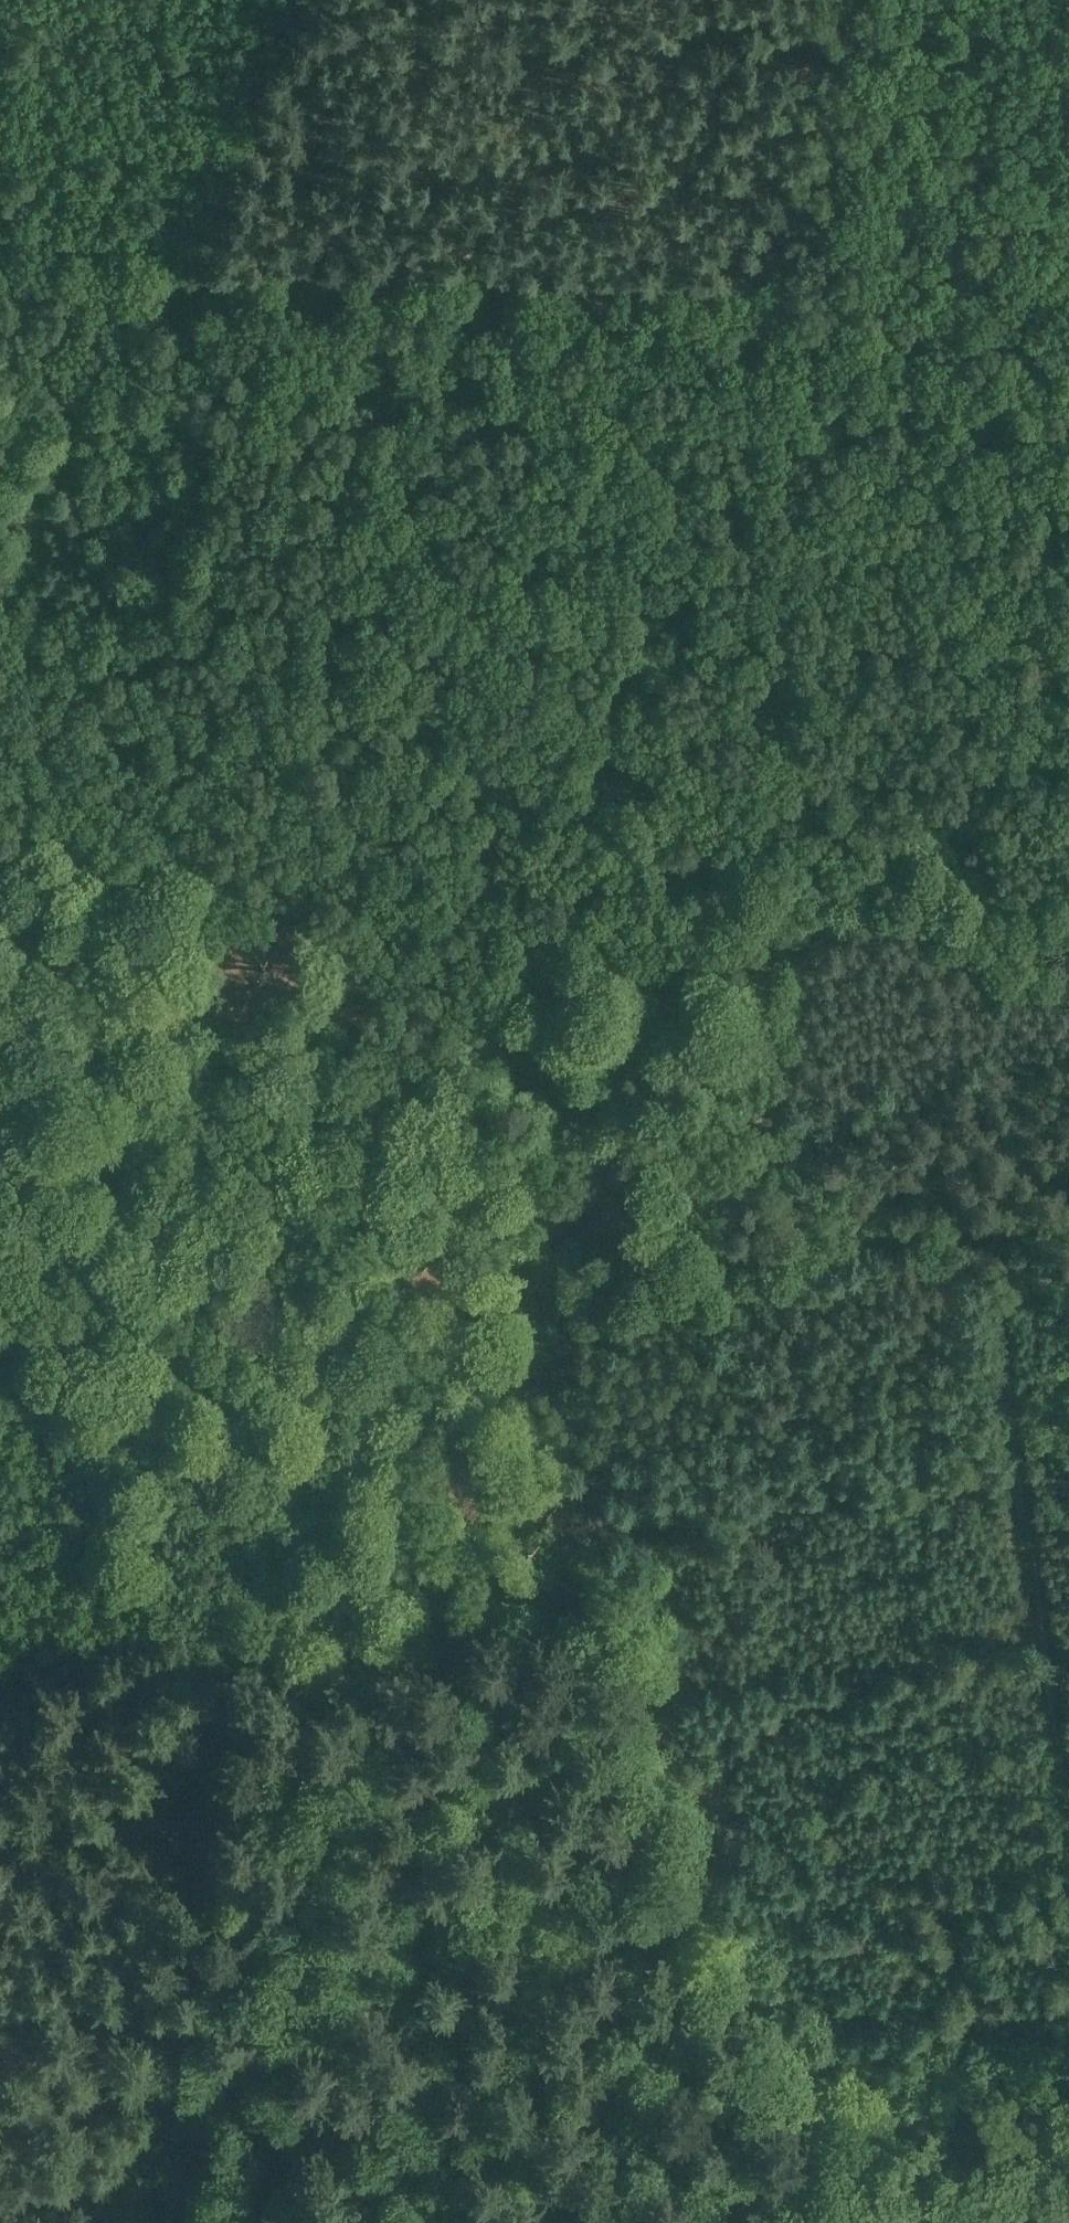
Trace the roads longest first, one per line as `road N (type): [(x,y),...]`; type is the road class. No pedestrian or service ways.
road 1 (track): [(851,0),(786,635),(767,897),(770,1083)]
road 2 (track): [(1068,1922),(993,1179),(975,1154),(938,1145),(864,1148),(770,1083)]
road 3 (track): [(0,286),(190,284),(293,0)]
road 4 (track): [(770,1083),(772,1247)]

